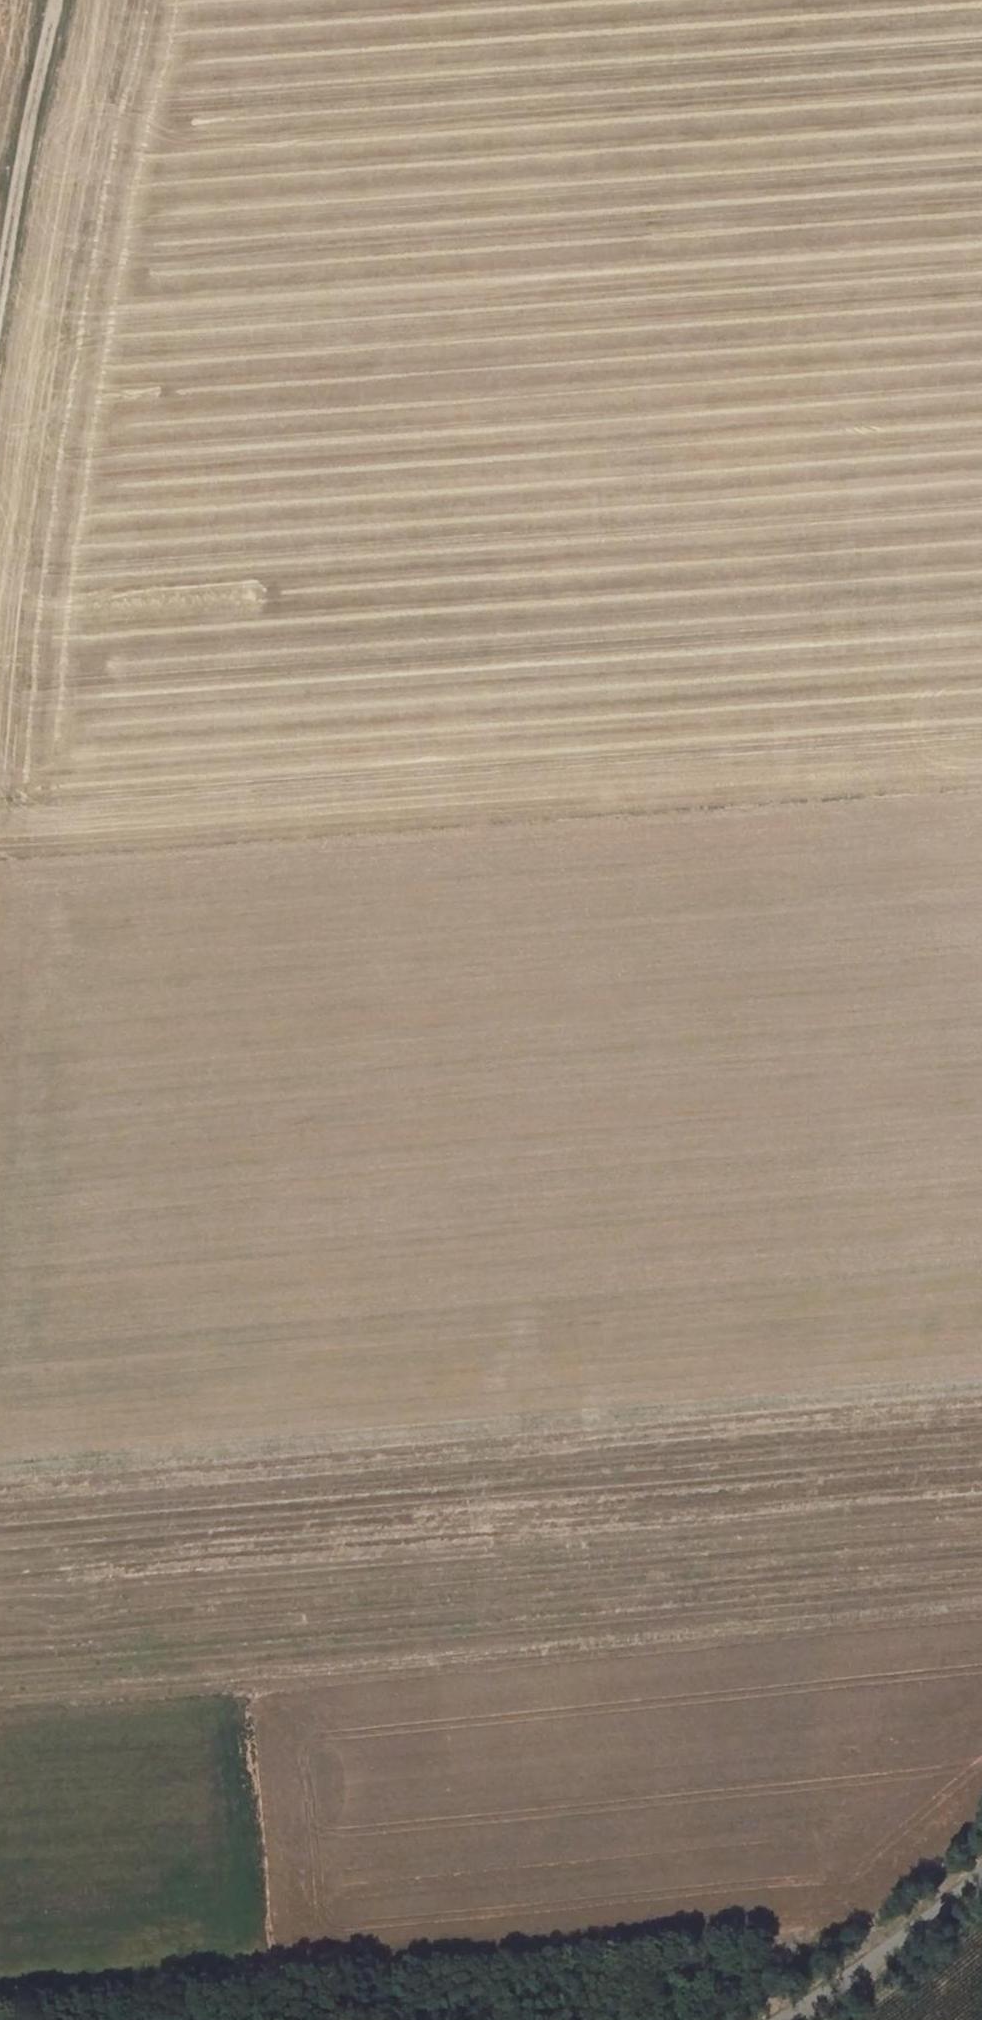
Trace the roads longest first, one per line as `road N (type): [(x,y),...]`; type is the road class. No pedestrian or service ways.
road 1 (track): [(0,315),(59,0)]
road 2 (unclassified): [(981,1869),(863,1971),(783,2019)]

